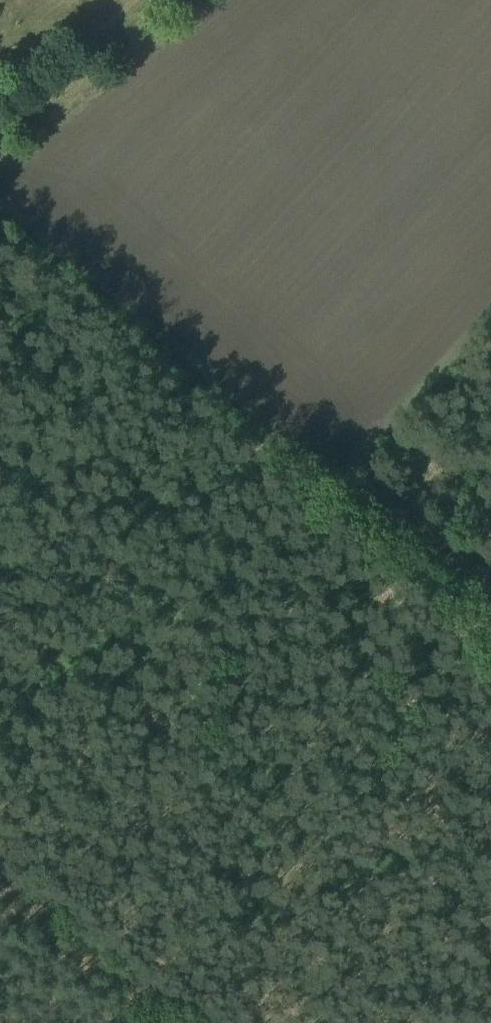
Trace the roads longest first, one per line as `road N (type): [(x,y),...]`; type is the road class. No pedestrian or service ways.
road 1 (track): [(476,598),(0,205)]
road 2 (track): [(0,883),(166,1022)]
road 3 (track): [(148,0),(0,122)]

